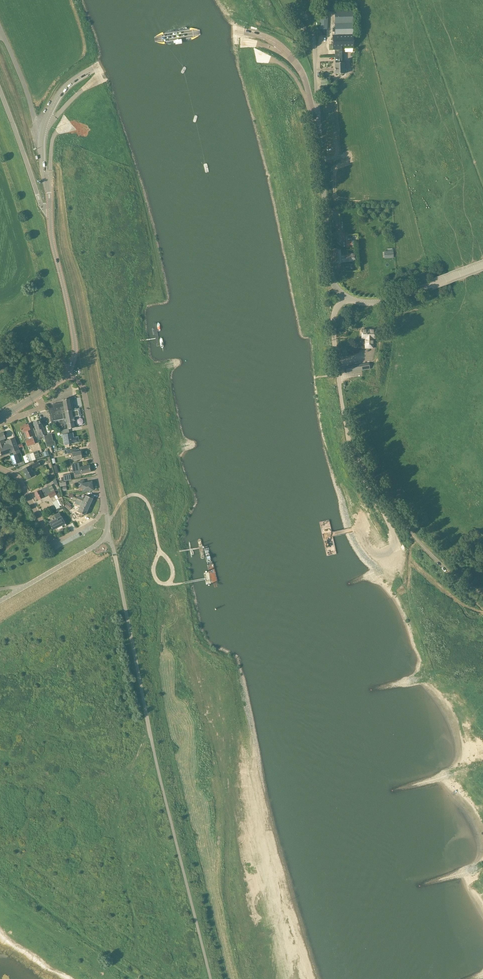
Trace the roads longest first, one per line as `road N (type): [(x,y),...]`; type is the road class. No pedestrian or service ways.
road 1 (unclassified): [(482,593),(424,548),(354,454),(334,344),(333,316),(346,297)]
road 2 (tertiary): [(346,297),(329,273),(306,82),(270,40),(241,34)]
road 3 (tertiary): [(50,213),(44,128),(62,91),(93,68)]
road 4 (tertiary): [(68,371),(75,343),(50,213)]
road 5 (residential): [(105,506),(94,521),(53,542),(20,479),(0,467)]
road 6 (unclassified): [(0,601),(101,541),(105,506)]
road 7 (unclassified): [(105,506),(85,393),(68,371)]
road 8 (tertiary): [(346,297),(393,299),(482,265)]
road 9 (track): [(162,583),(149,723)]
road 10 (tertiary): [(50,213),(0,92)]

